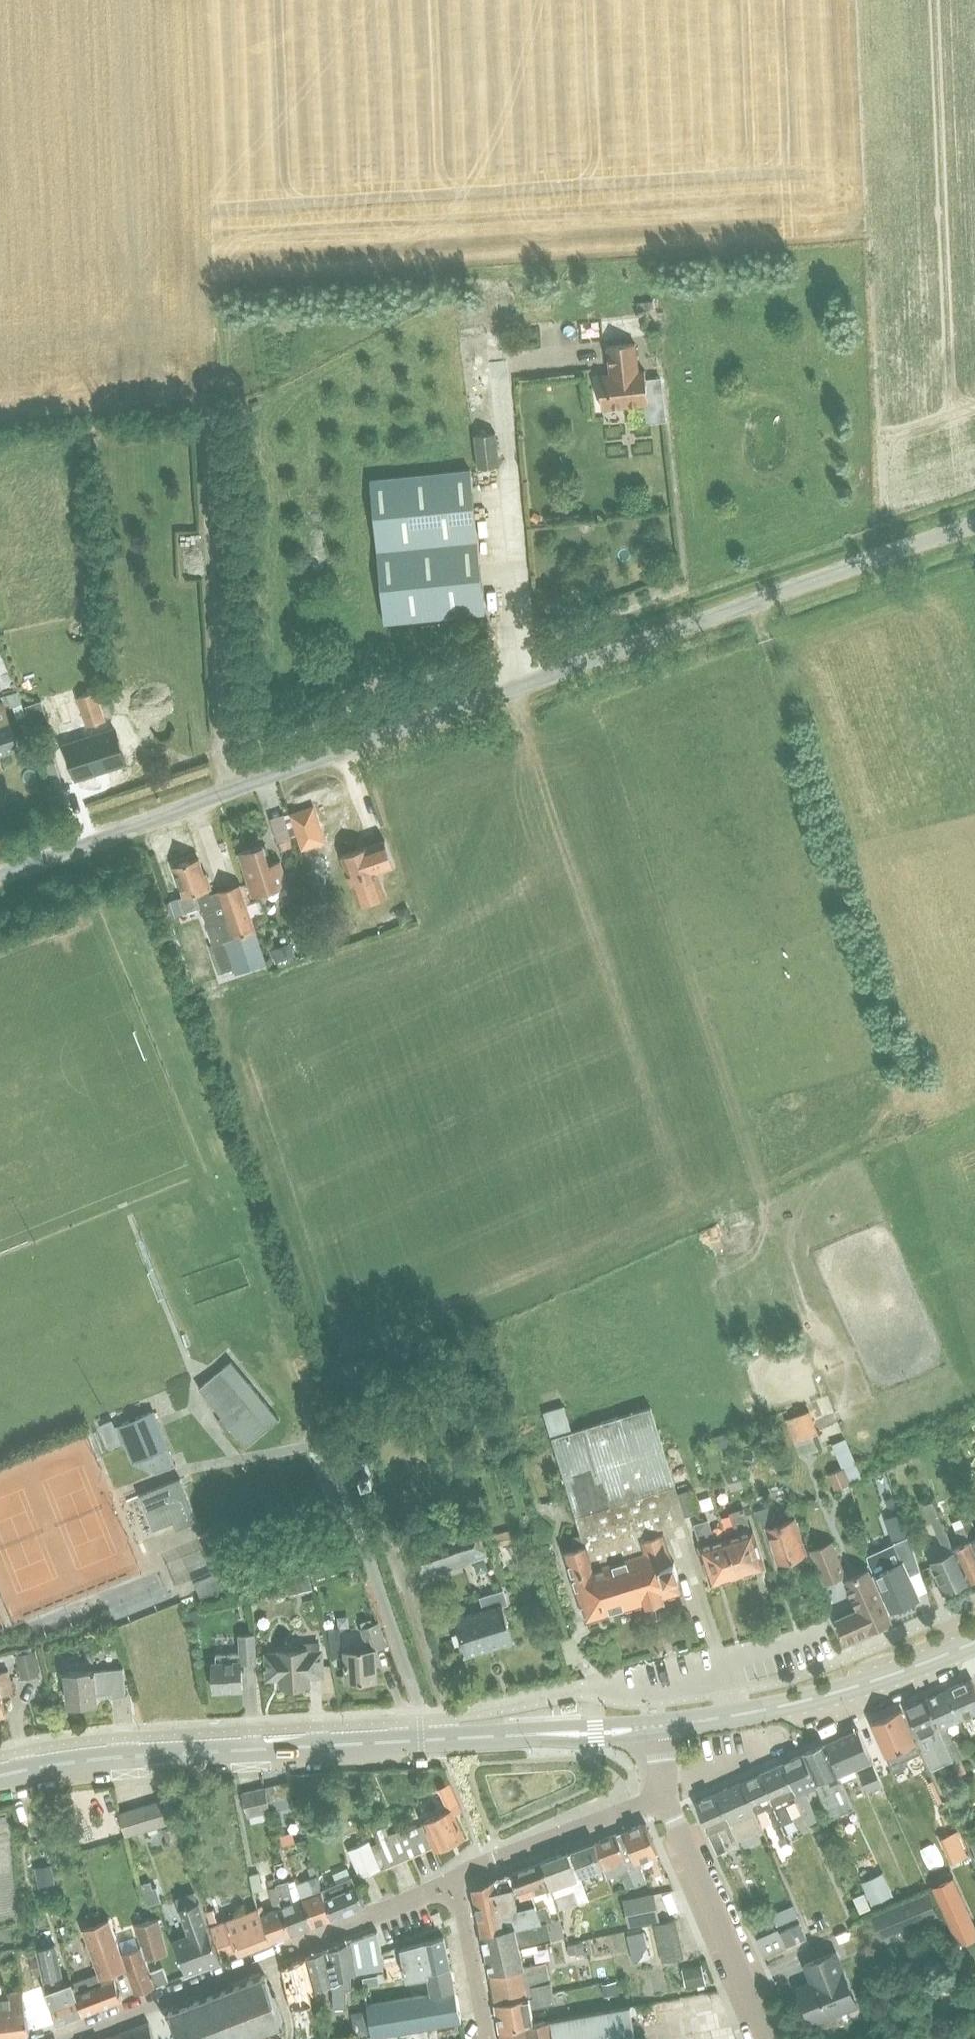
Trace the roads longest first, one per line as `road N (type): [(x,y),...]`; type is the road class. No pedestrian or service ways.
road 1 (unclassified): [(0,875),(974,526)]
road 2 (secondary): [(0,1777),(100,1758),(649,1728)]
road 3 (residential): [(52,2038),(454,1879)]
road 4 (secondary): [(649,1728),(822,1700),(974,1648)]
road 5 (residential): [(769,2038),(665,1796)]
road 6 (residential): [(454,1879),(665,1796)]
road 7 (residential): [(484,2038),(454,1879)]

